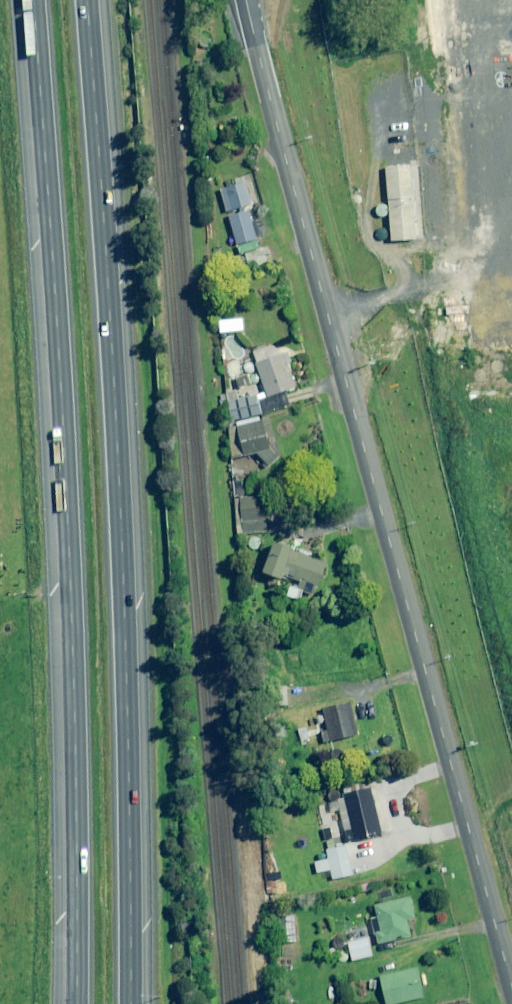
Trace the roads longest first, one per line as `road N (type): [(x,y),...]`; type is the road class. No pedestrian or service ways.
road 1 (unclassified): [(246,0),(511,990)]
road 2 (motorway): [(73,1003),(69,673),(27,0)]
road 3 (motorway): [(85,0),(112,385),(127,1003)]

